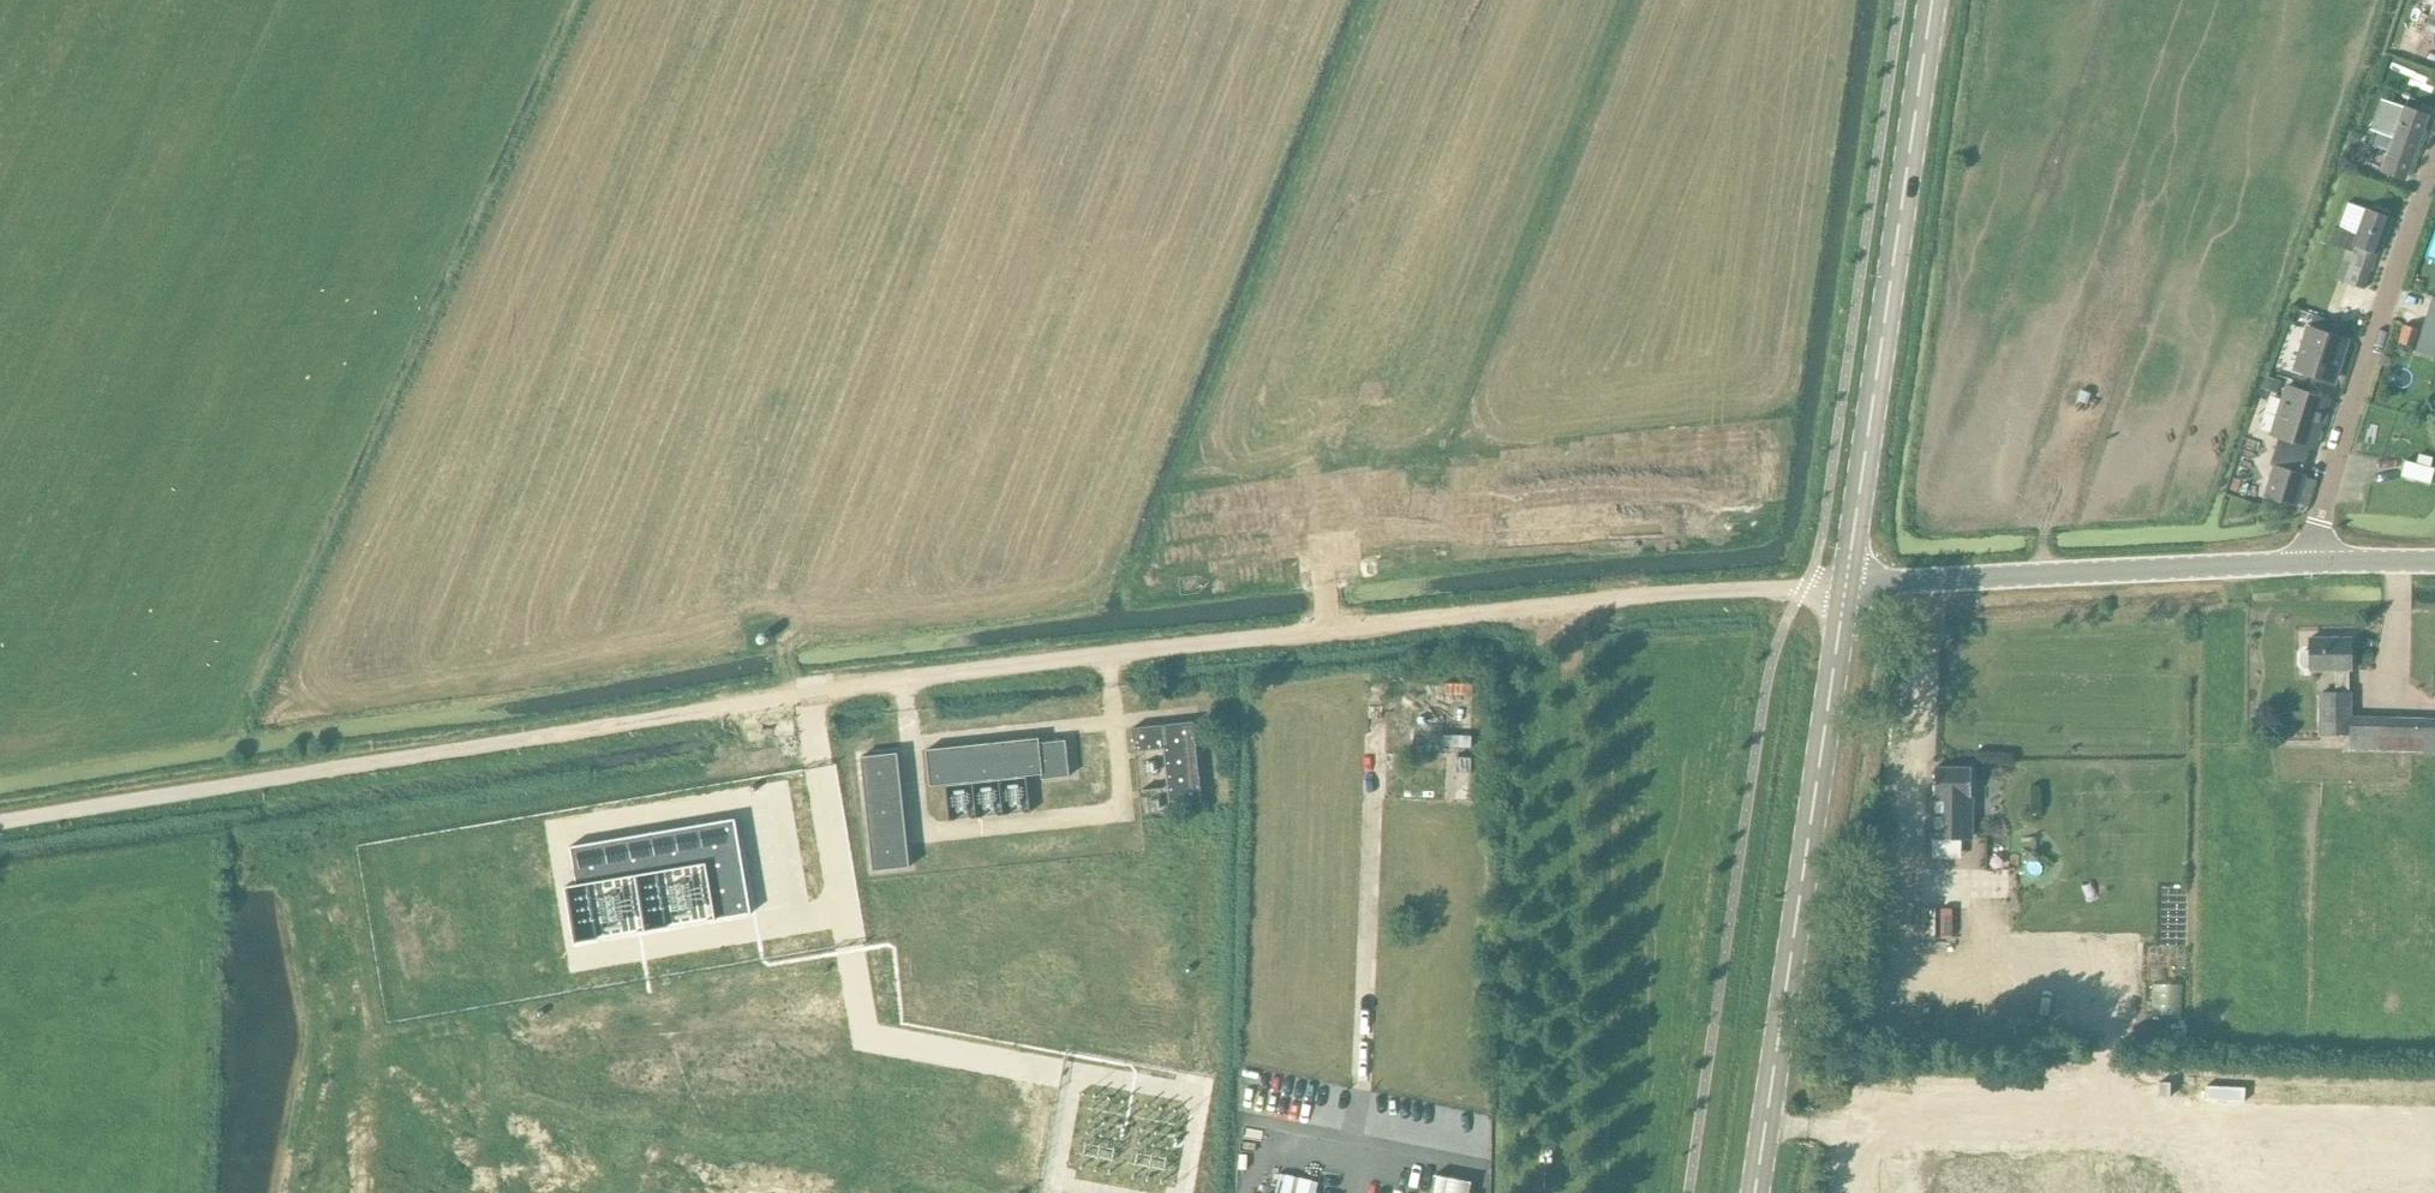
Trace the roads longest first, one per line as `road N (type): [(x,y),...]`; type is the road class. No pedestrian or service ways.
road 1 (unclassified): [(1846,587),(1550,603),(1108,654),(0,820)]
road 2 (tertiary): [(1754,1192),(1846,587)]
road 3 (tertiary): [(1846,587),(1933,0)]
road 4 (unclassified): [(2311,557),(1846,587)]
road 5 (unclassified): [(2311,557),(2337,452),(2434,159)]
road 6 (unclassified): [(2434,565),(2311,557)]

